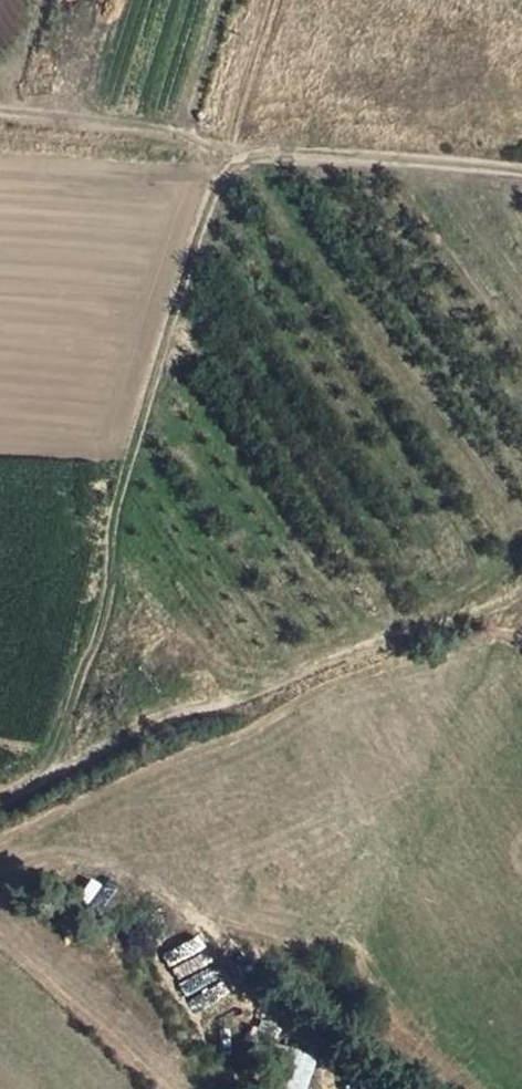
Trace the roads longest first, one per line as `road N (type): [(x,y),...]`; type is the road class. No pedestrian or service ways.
road 1 (track): [(0,802),(162,723),(500,614),(521,595)]
road 2 (track): [(0,137),(521,172)]

